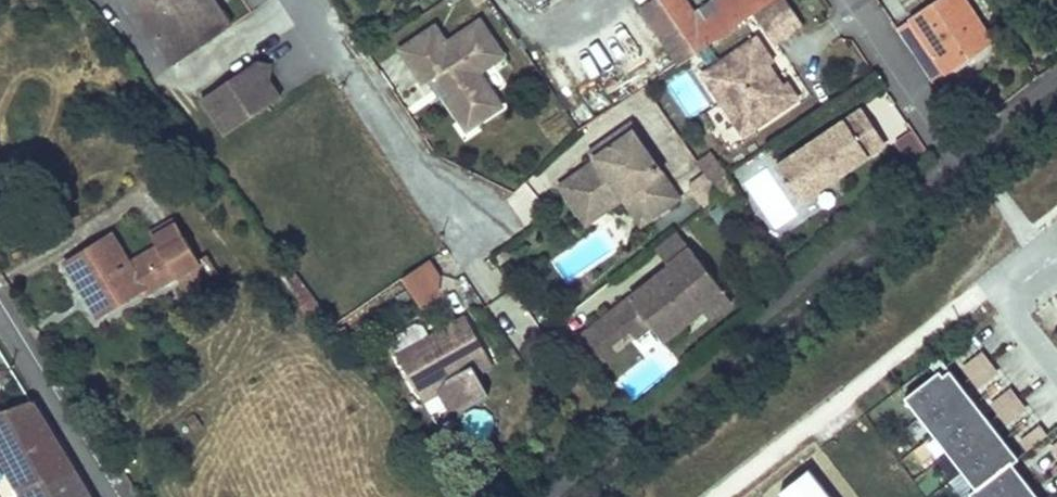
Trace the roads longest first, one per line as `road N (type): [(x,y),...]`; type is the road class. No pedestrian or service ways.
road 1 (residential): [(313,0),(457,223)]
road 2 (residential): [(0,300),(120,496)]
road 3 (residential): [(863,0),(957,138)]

